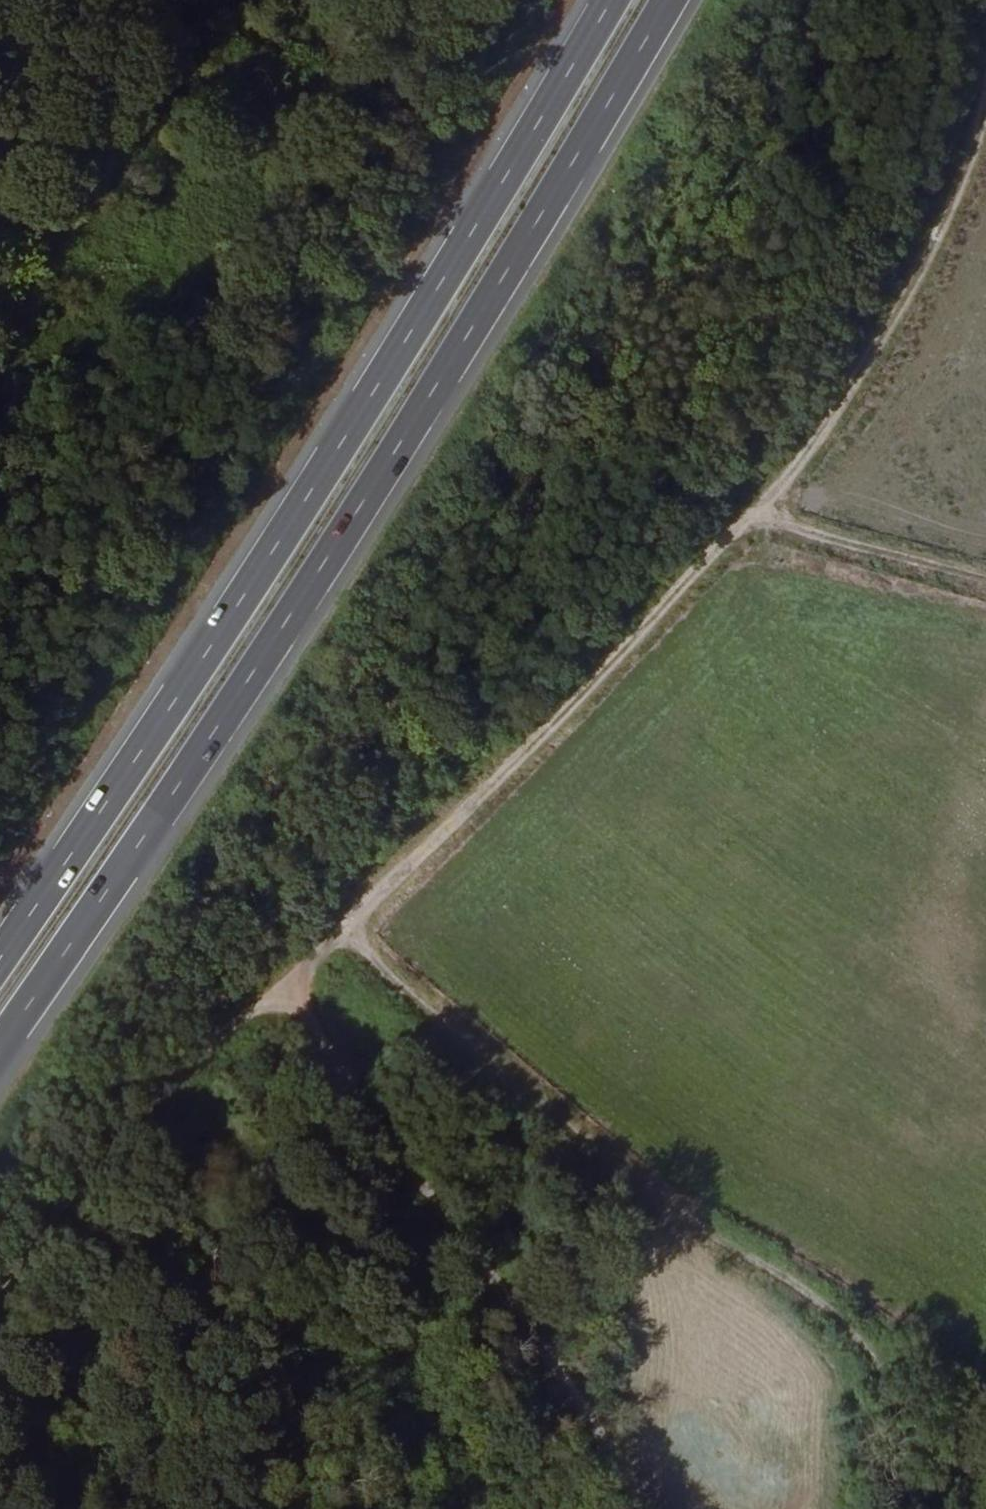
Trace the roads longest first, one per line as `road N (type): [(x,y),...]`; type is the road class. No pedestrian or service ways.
road 1 (track): [(985,113),(978,157),(915,286),(766,503),(282,998),(169,1088),(0,1307)]
road 2 (trunk): [(0,1043),(269,664),(665,0)]
road 3 (trunk): [(612,0),(202,661),(0,956)]
road 4 (track): [(350,929),(534,1098),(926,1408),(985,1502)]
road 5 (unclassified): [(282,998),(497,1281),(598,1434),(630,1508)]
road 6 (track): [(985,581),(812,536),(766,503)]

